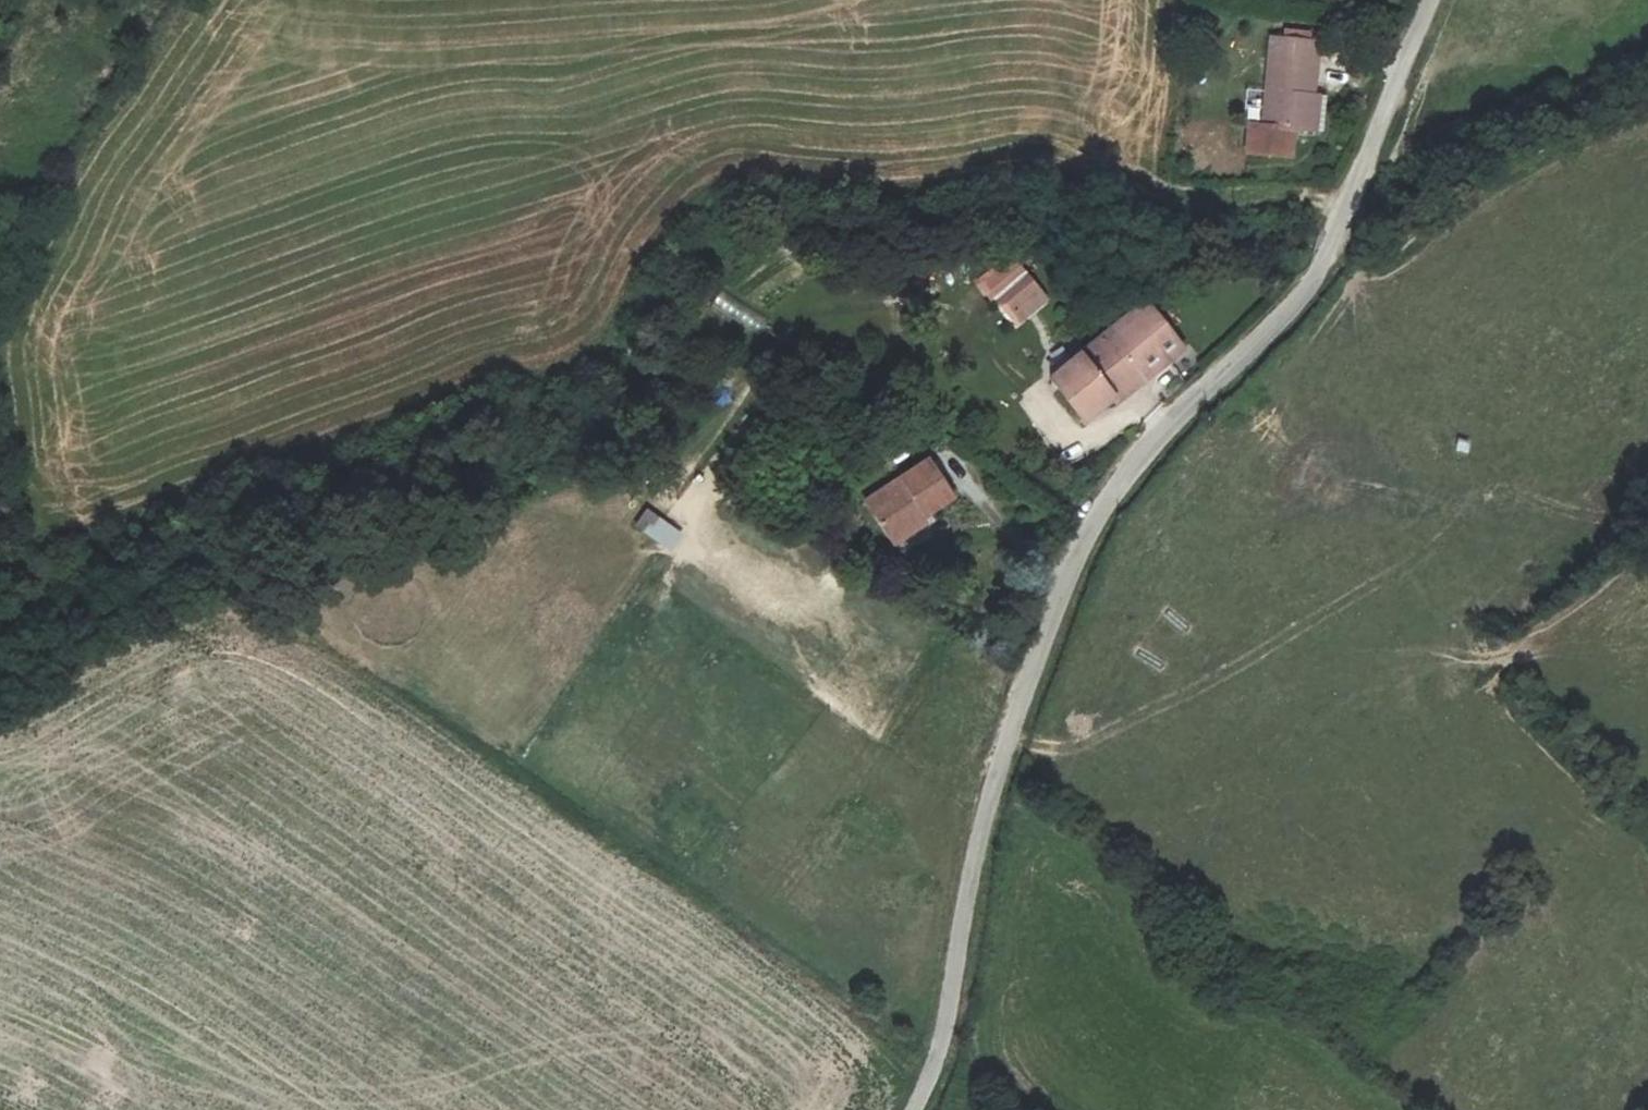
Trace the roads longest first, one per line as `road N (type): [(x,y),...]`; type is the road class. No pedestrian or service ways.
road 1 (unclassified): [(1432,0),(1324,269),(1150,447),(1079,549),(1000,765),(941,1042),(914,1109)]

